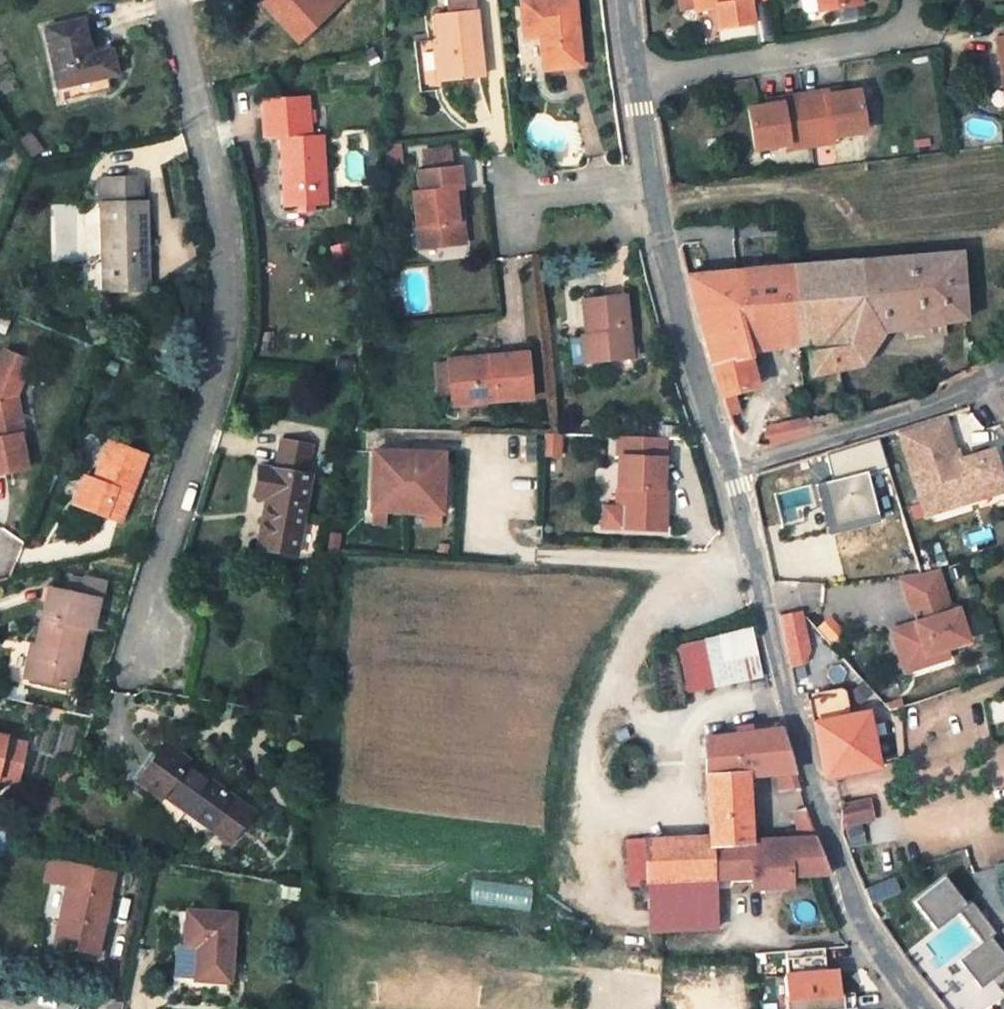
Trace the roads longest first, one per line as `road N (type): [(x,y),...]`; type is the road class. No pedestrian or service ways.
road 1 (residential): [(170,0),(229,251),(230,318),(129,685)]
road 2 (residential): [(731,476),(798,780),(849,918),(907,1008)]
road 3 (residential): [(635,79),(898,33),(909,0)]
road 4 (residential): [(651,186),(661,251),(731,476)]
road 5 (residential): [(731,476),(1003,374)]
road 6 (residential): [(514,201),(651,186)]

